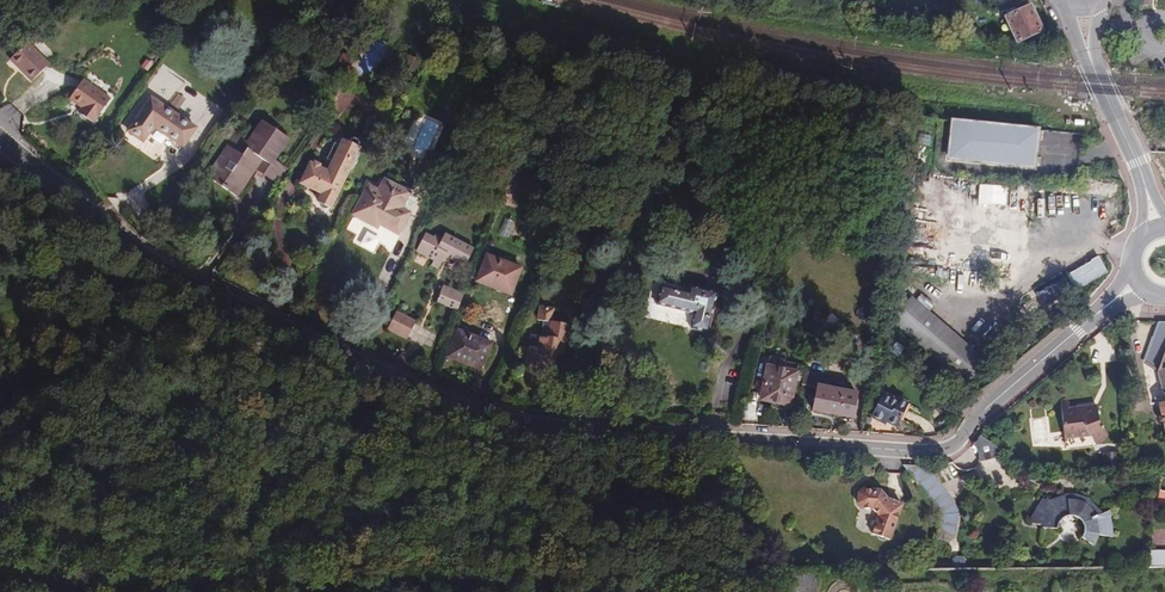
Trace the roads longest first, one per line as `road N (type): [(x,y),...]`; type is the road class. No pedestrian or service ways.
road 1 (tertiary): [(1137,283),(937,453),(512,424),(472,416),(180,281),(0,137)]
road 2 (track): [(0,532),(194,489),(548,448),(590,431)]
road 3 (secondary): [(1157,231),(1138,162),(1098,79)]

